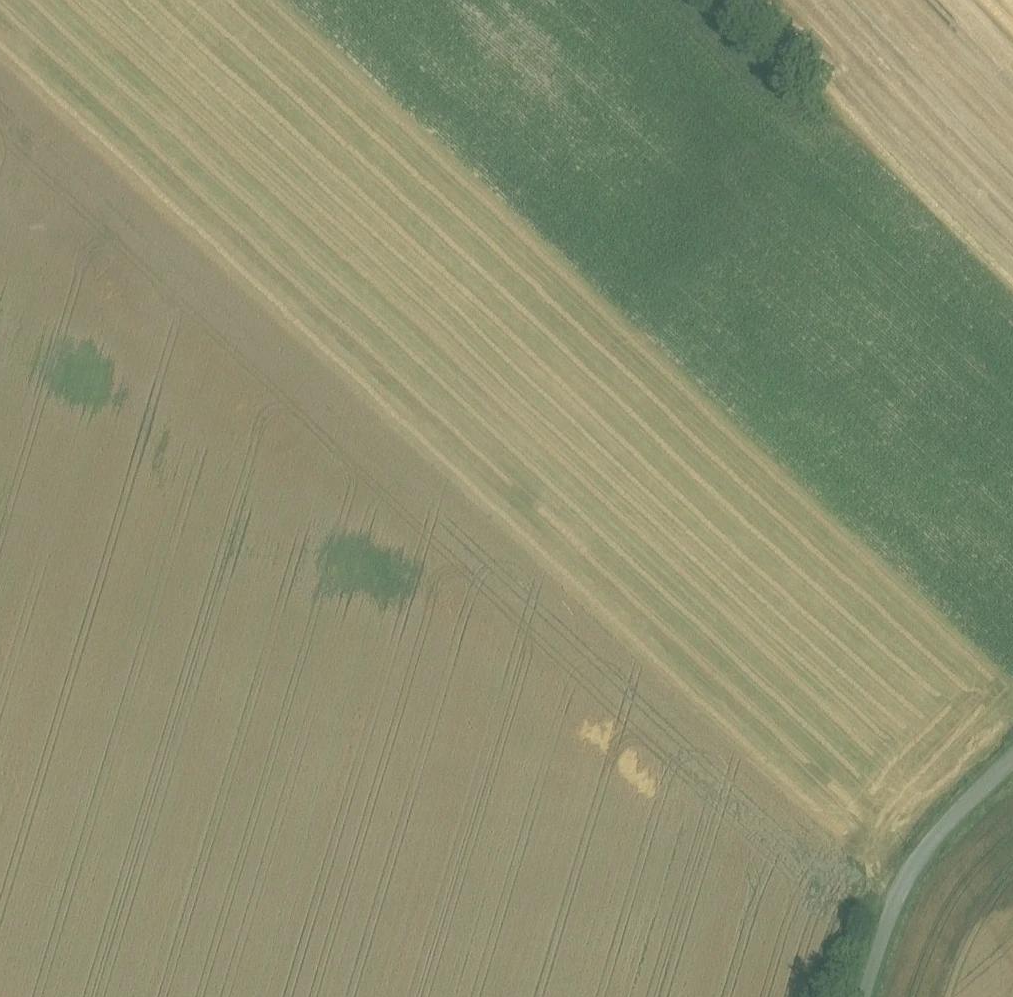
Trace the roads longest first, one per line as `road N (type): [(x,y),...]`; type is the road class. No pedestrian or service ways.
road 1 (unclassified): [(1012,756),(907,874),(865,996)]

